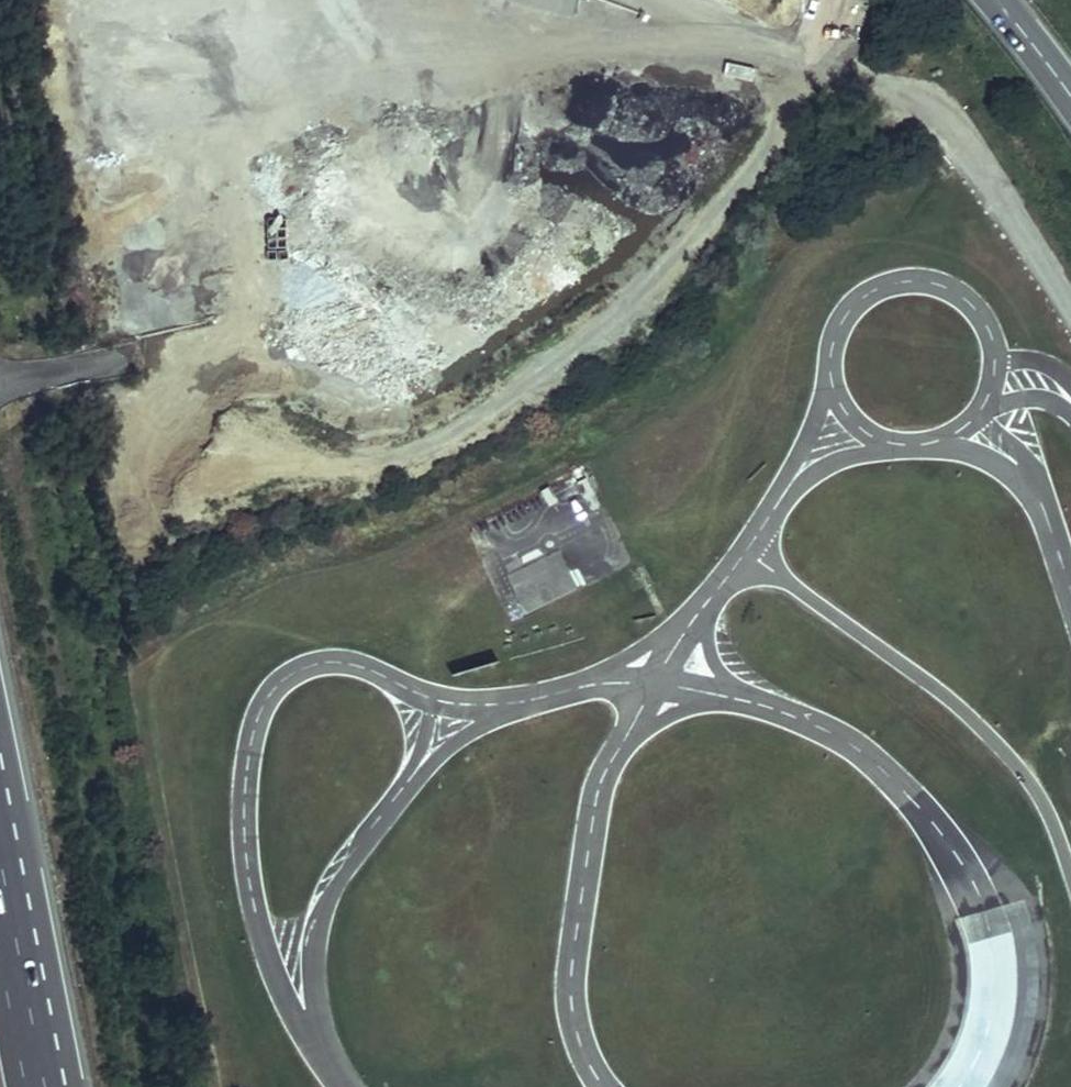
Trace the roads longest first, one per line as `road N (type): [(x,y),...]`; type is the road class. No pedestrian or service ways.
road 1 (motorway): [(38,1086),(0,890)]
road 2 (secondary): [(1070,101),(994,0)]

